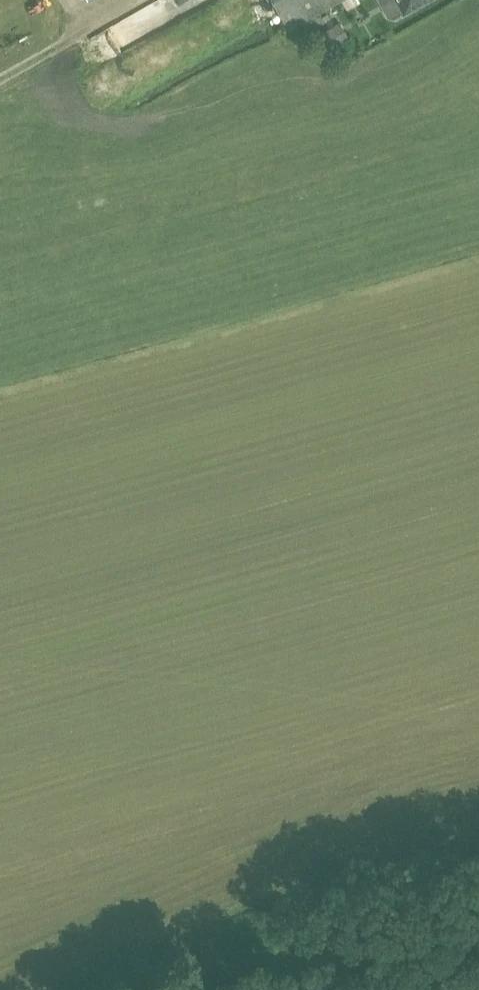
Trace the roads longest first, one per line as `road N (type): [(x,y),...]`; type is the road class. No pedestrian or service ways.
road 1 (track): [(88,989),(344,887),(478,843)]

